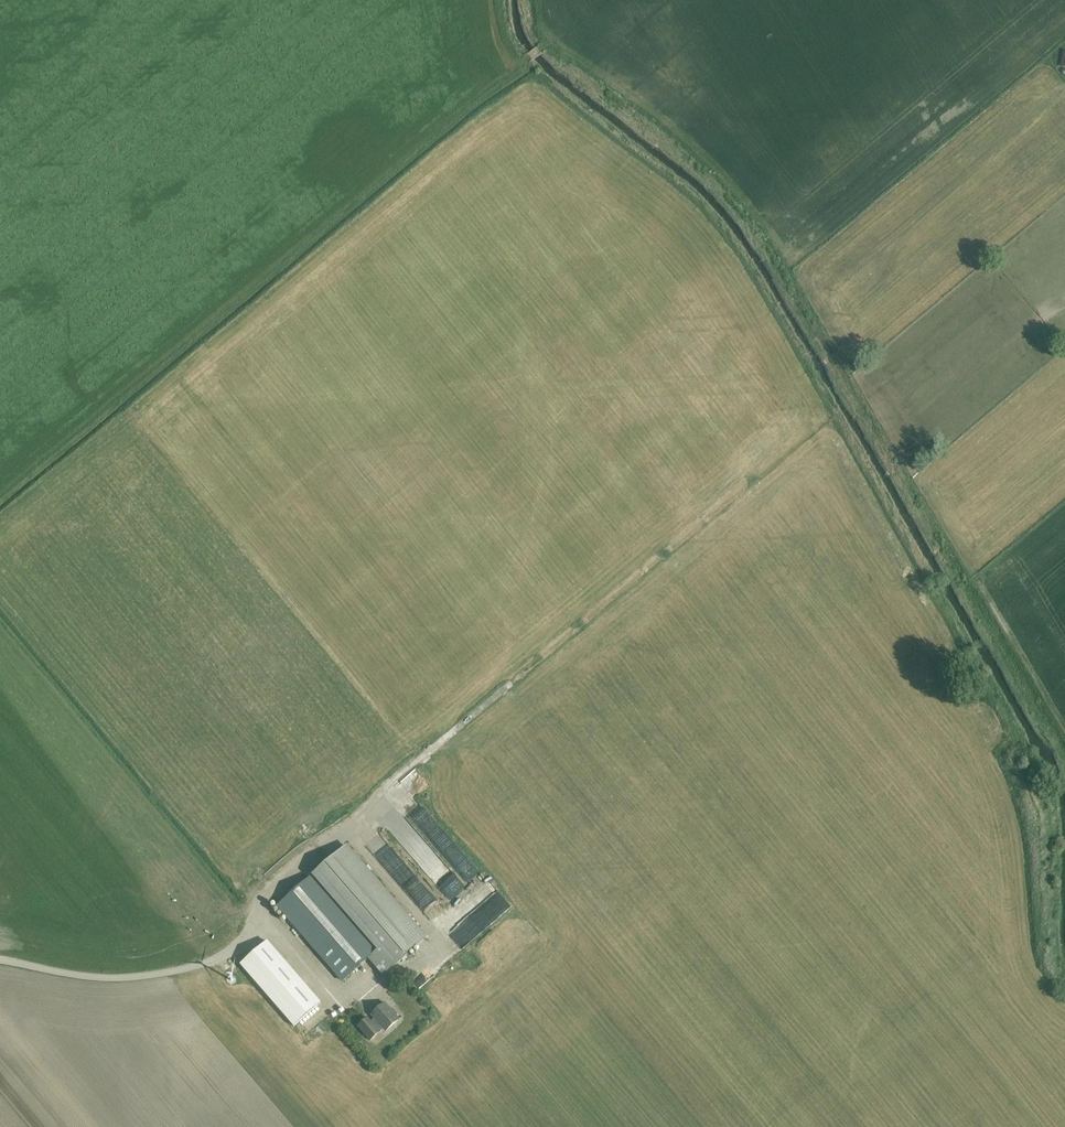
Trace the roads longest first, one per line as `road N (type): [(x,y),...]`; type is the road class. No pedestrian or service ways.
road 1 (unclassified): [(0,957),(127,975),(225,954)]

